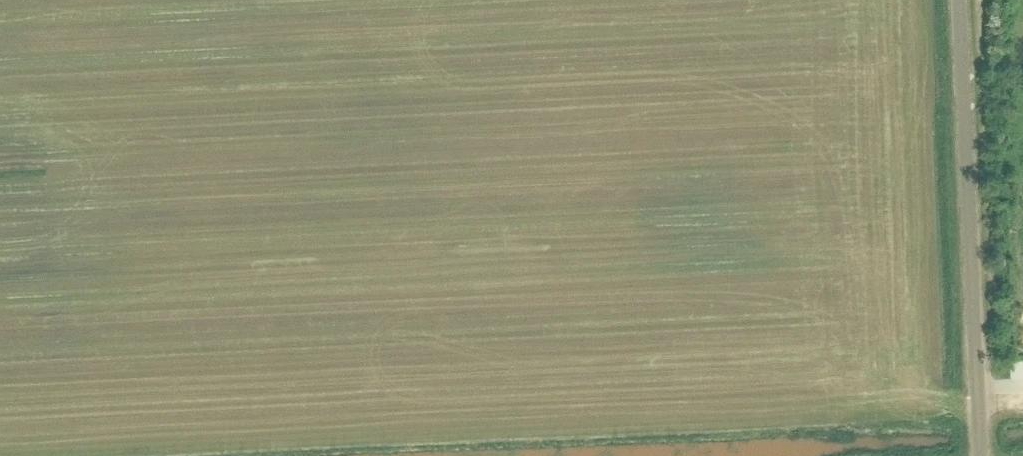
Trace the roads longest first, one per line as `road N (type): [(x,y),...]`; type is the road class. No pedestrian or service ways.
road 1 (unclassified): [(980,455),(959,0)]

